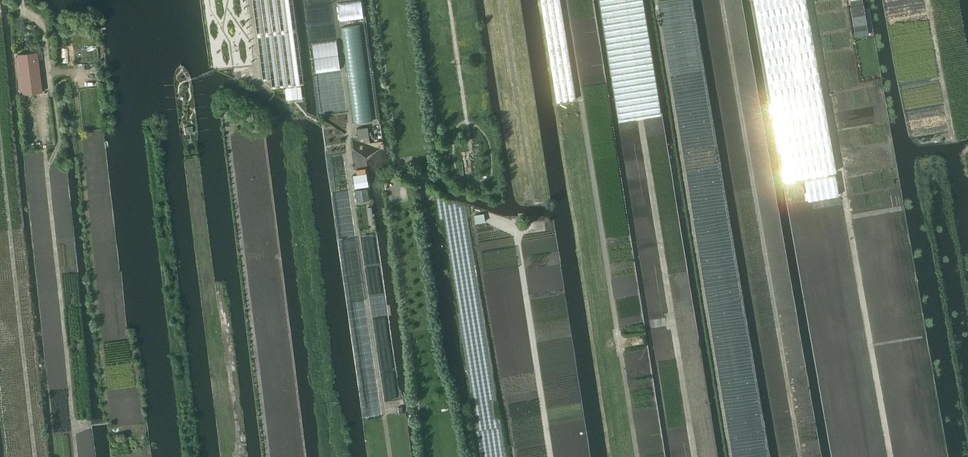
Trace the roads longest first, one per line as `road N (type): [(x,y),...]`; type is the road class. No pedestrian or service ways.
road 1 (track): [(390,456),(347,134),(262,92),(250,0)]
road 2 (track): [(636,456),(563,0)]
road 3 (track): [(77,456),(52,216),(49,169),(60,143),(50,93)]
road 4 (track): [(267,456),(226,130)]

